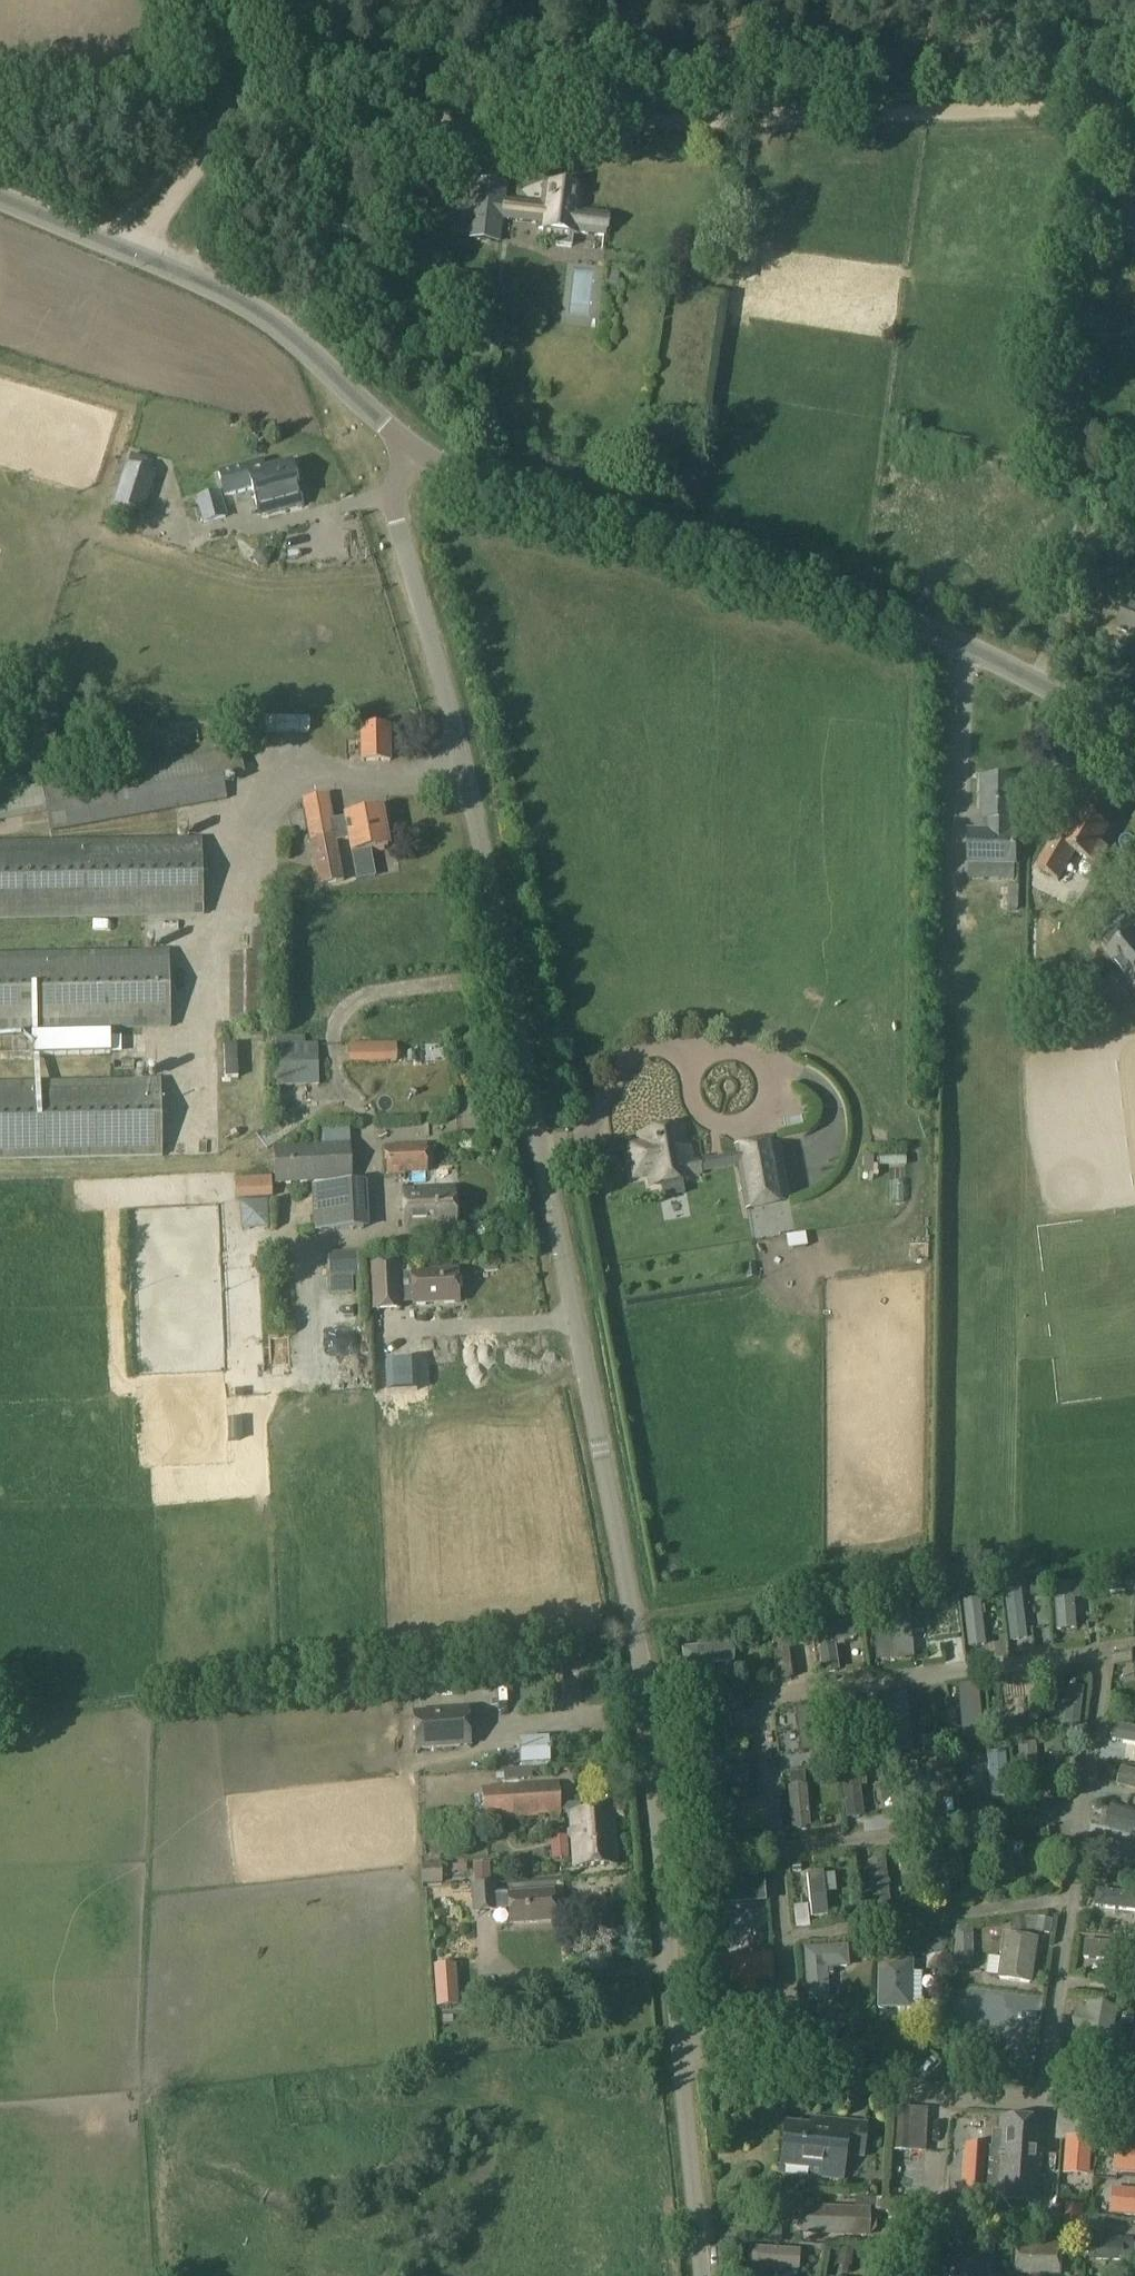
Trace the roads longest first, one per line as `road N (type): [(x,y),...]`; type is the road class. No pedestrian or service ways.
road 1 (unclassified): [(700,2275),(631,1625),(482,828),(377,445)]
road 2 (track): [(1134,104),(235,139)]
road 3 (unclassified): [(1134,735),(955,640),(377,445)]
road 4 (track): [(1134,1553),(881,1580),(631,1625)]
road 5 (unclassified): [(377,445),(317,358),(248,306),(0,196)]
road 6 (track): [(235,139),(215,148),(135,253)]
road 7 (track): [(235,139),(207,0)]

